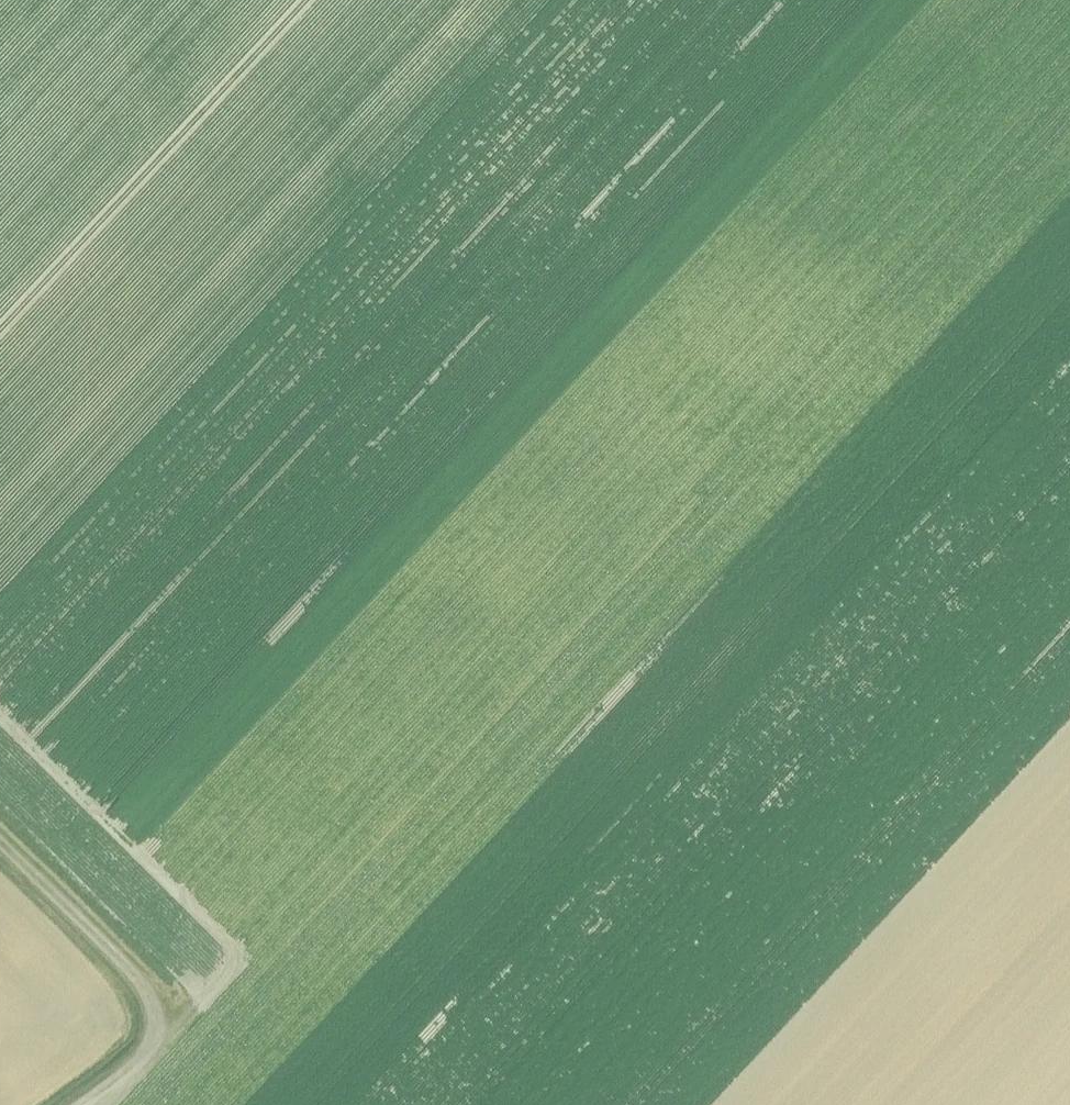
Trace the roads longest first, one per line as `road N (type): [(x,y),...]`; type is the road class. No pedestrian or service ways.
road 1 (track): [(95,1104),(153,1062),(163,1044),(162,1001),(0,831)]

